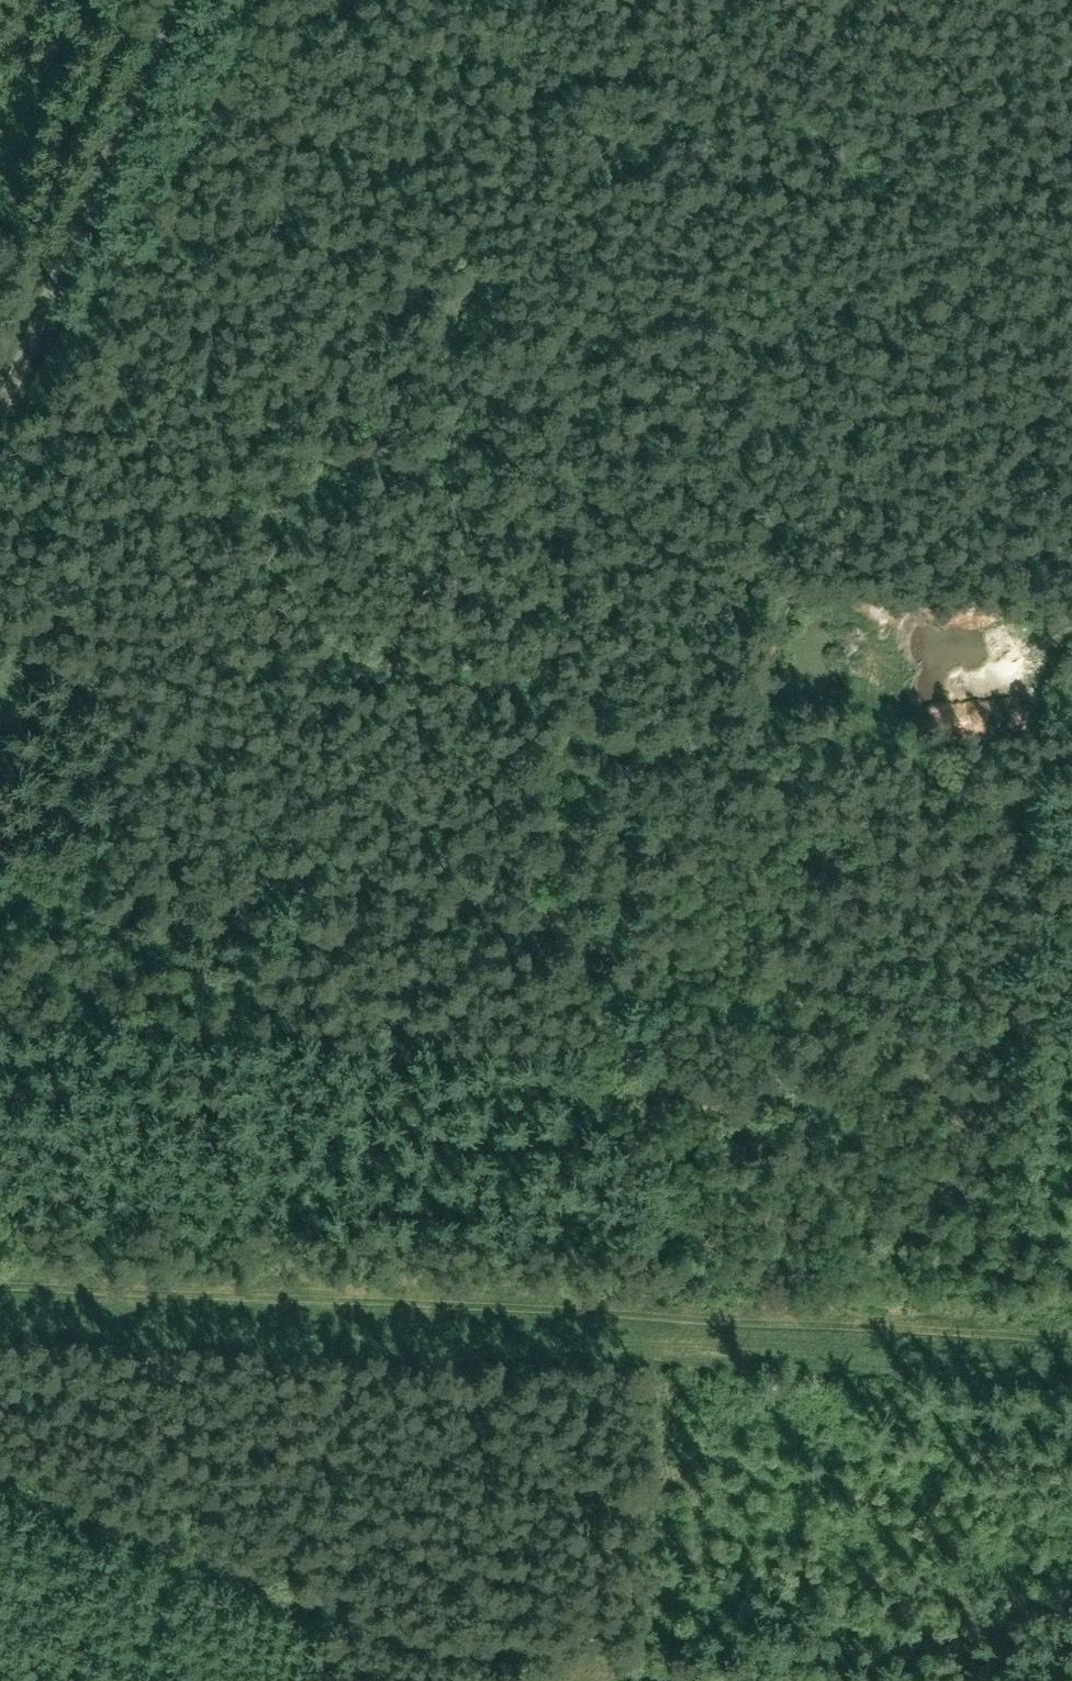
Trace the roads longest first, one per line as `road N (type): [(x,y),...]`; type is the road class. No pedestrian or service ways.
road 1 (track): [(0,404),(171,0)]

